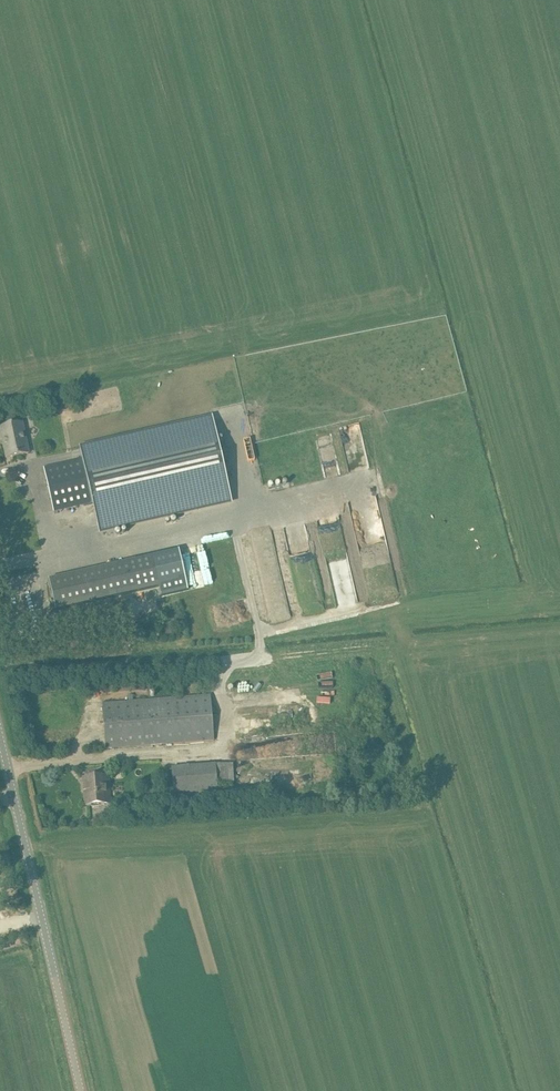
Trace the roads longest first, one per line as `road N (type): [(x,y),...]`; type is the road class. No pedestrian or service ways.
road 1 (tertiary): [(76,1090),(0,752)]

